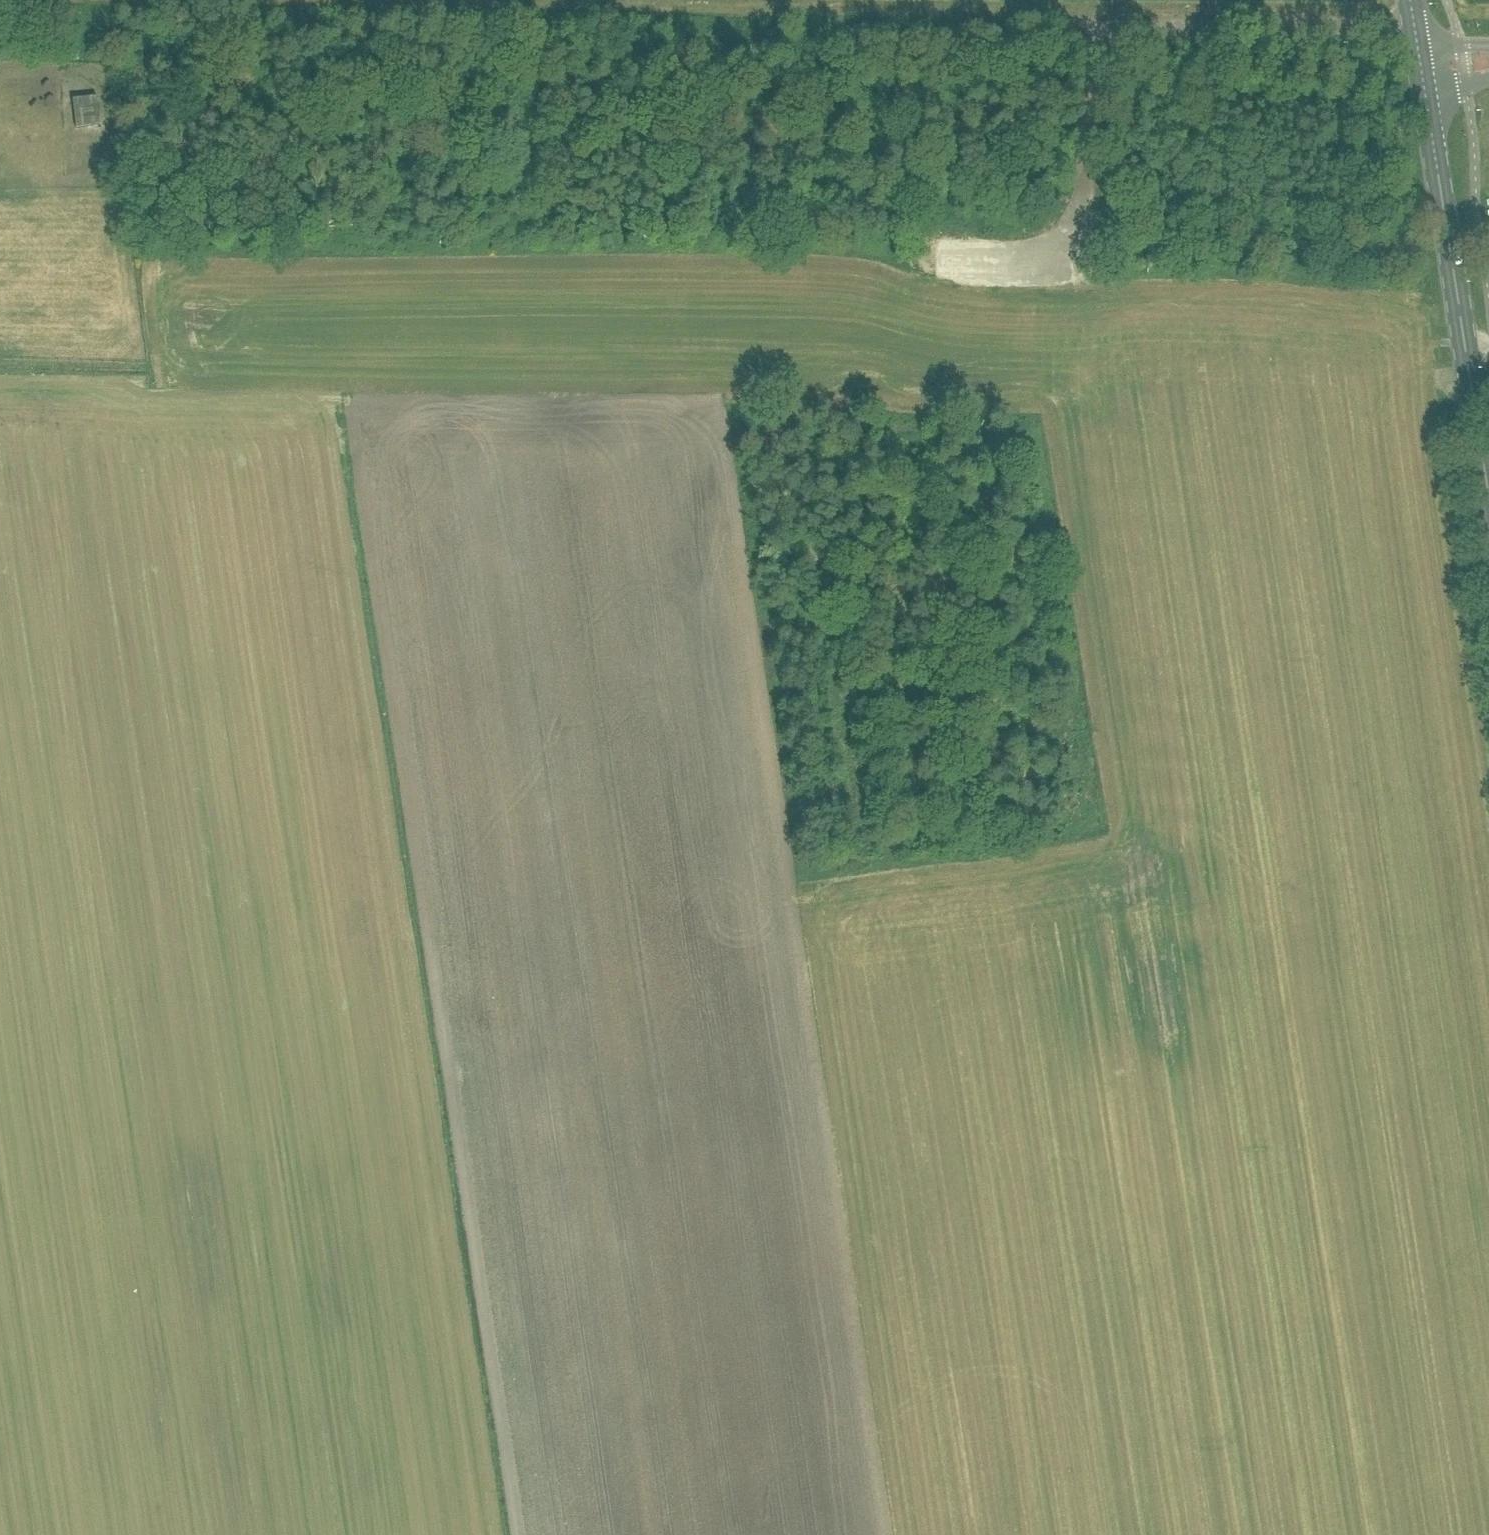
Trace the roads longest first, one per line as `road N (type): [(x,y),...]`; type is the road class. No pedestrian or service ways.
road 1 (secondary): [(1488,490),(1423,86)]
road 2 (track): [(1102,27),(1084,47),(1086,207),(1066,258)]

